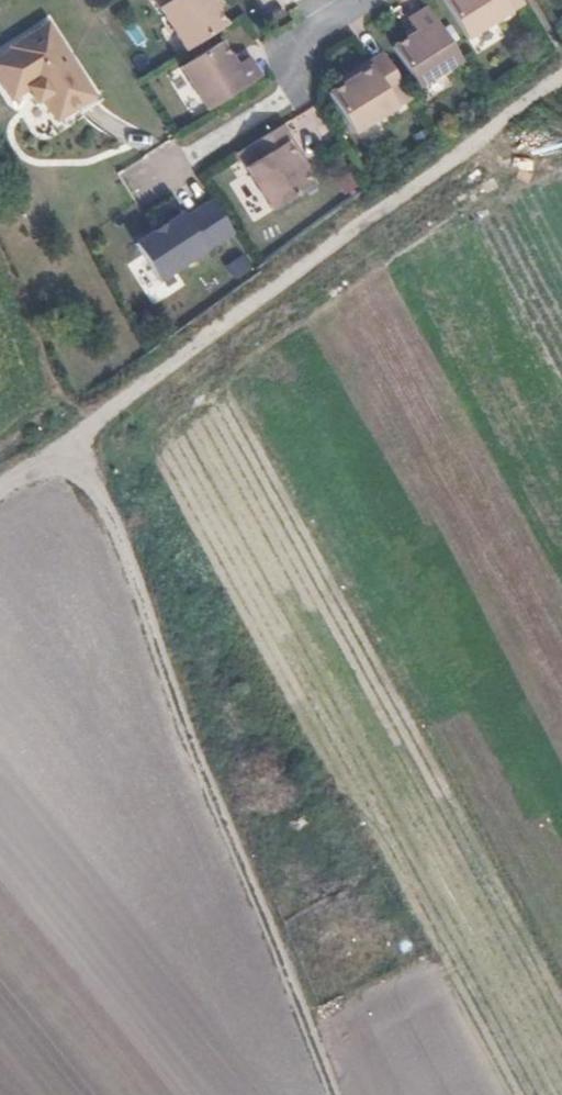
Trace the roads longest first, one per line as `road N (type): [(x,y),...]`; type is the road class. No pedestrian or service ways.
road 1 (track): [(336,1094),(189,747),(81,425),(39,415),(0,441)]
road 2 (track): [(561,84),(0,485)]

